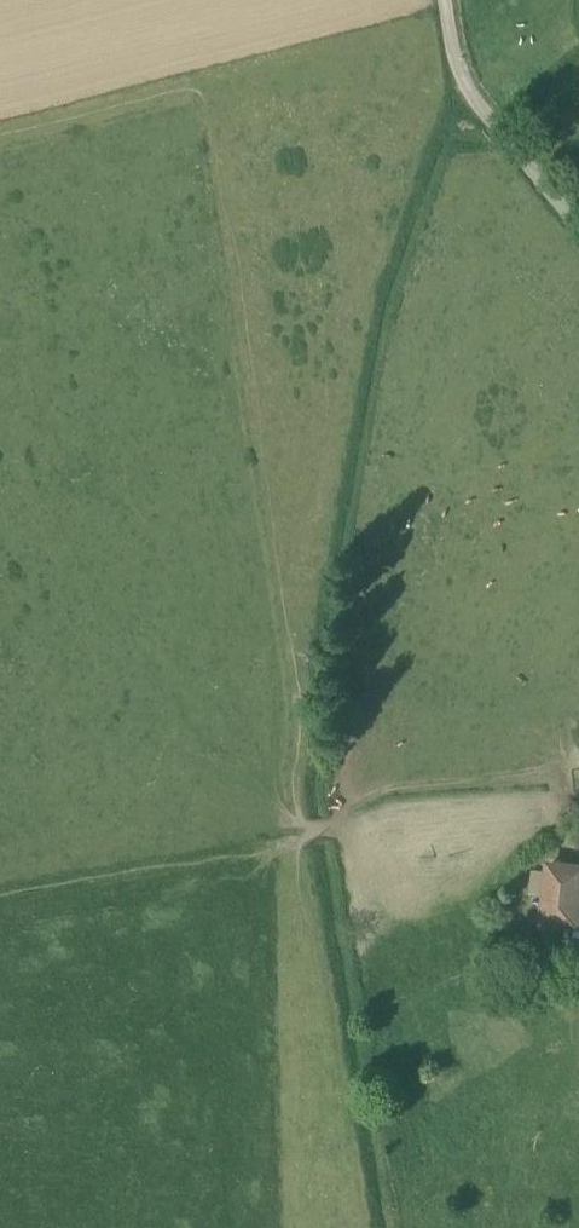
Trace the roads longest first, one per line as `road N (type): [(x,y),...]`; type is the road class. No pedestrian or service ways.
road 1 (track): [(578,226),(457,69),(446,0)]

